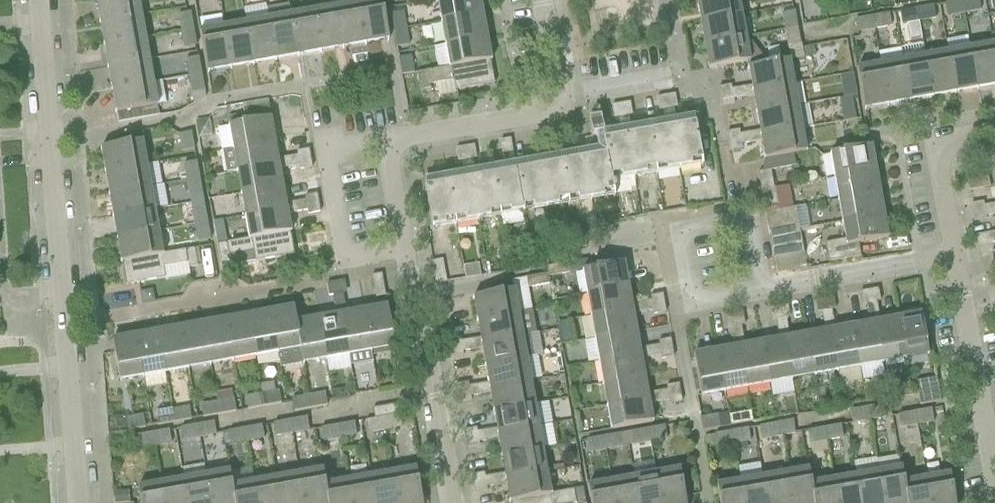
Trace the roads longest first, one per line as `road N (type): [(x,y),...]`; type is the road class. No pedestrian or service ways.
road 1 (tertiary): [(77,502),(37,0)]
road 2 (residential): [(448,502),(403,245)]
road 3 (residential): [(993,502),(953,255)]
road 4 (residential): [(765,288),(690,302),(677,229),(752,215)]
road 5 (residential): [(403,245),(344,255),(326,155),(386,145)]
road 6 (residential): [(953,255),(765,288)]
road 7 (residential): [(386,145),(555,113),(562,103)]
road 8 (residential): [(953,255),(935,141),(994,131)]
road 9 (residential): [(562,103),(682,80)]

